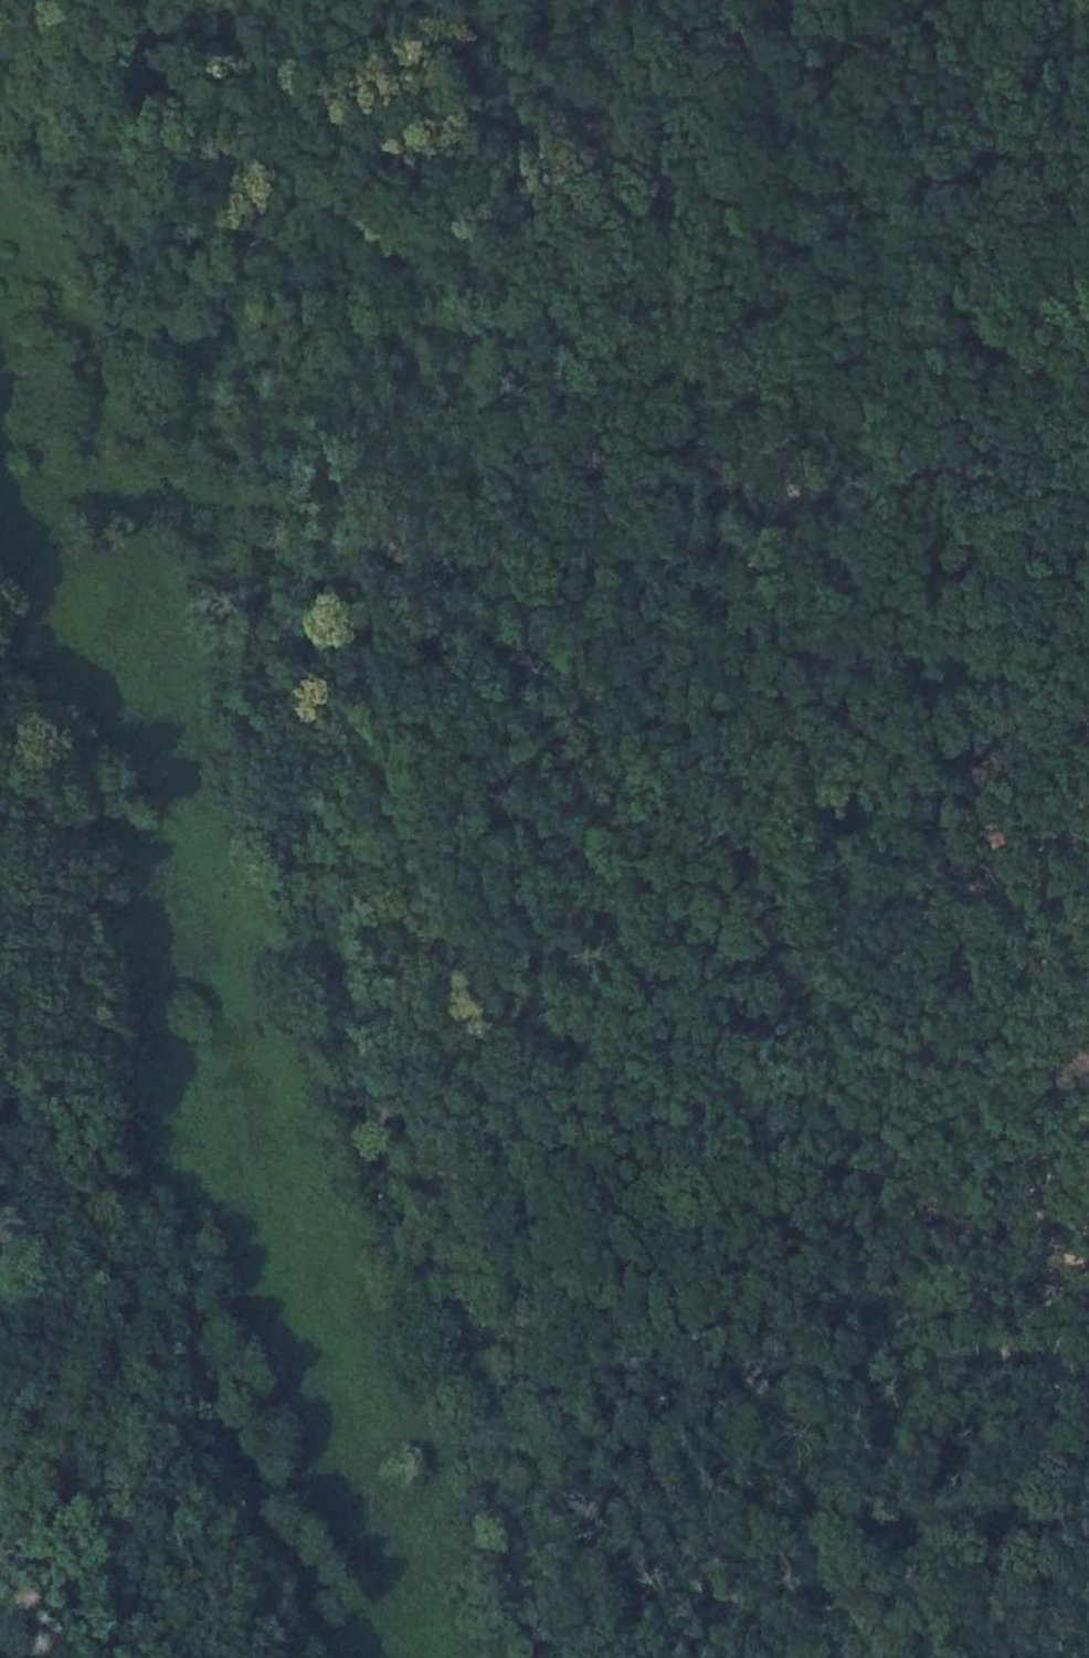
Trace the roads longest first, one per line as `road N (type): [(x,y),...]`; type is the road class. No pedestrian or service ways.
road 1 (track): [(552,1657),(498,1495),(472,1346),(388,1137),(368,1011),(314,868),(310,791),(269,615),(200,463),(184,359),(127,221),(70,136),(21,0)]
road 2 (track): [(1049,1657),(1061,1609),(1074,1284),(1088,1217)]

